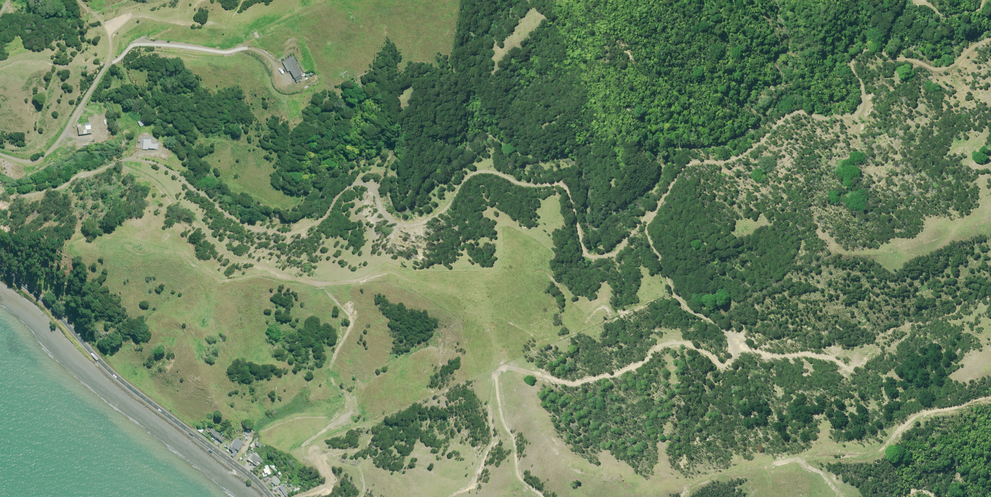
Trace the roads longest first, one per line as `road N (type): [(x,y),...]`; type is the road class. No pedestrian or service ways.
road 1 (track): [(0,187),(33,195),(120,162),(150,173),(229,250),(300,278),(391,271),(488,311),(503,342),(498,413),(506,443),(520,473),(551,496)]
road 2 (primary): [(271,496),(118,378),(0,267)]
road 3 (track): [(688,496),(719,464),(859,448),(908,408),(990,399)]
road 4 (track): [(290,85),(248,52),(226,57),(140,44),(108,62)]
road 5 (track): [(108,62),(35,147),(0,152)]

